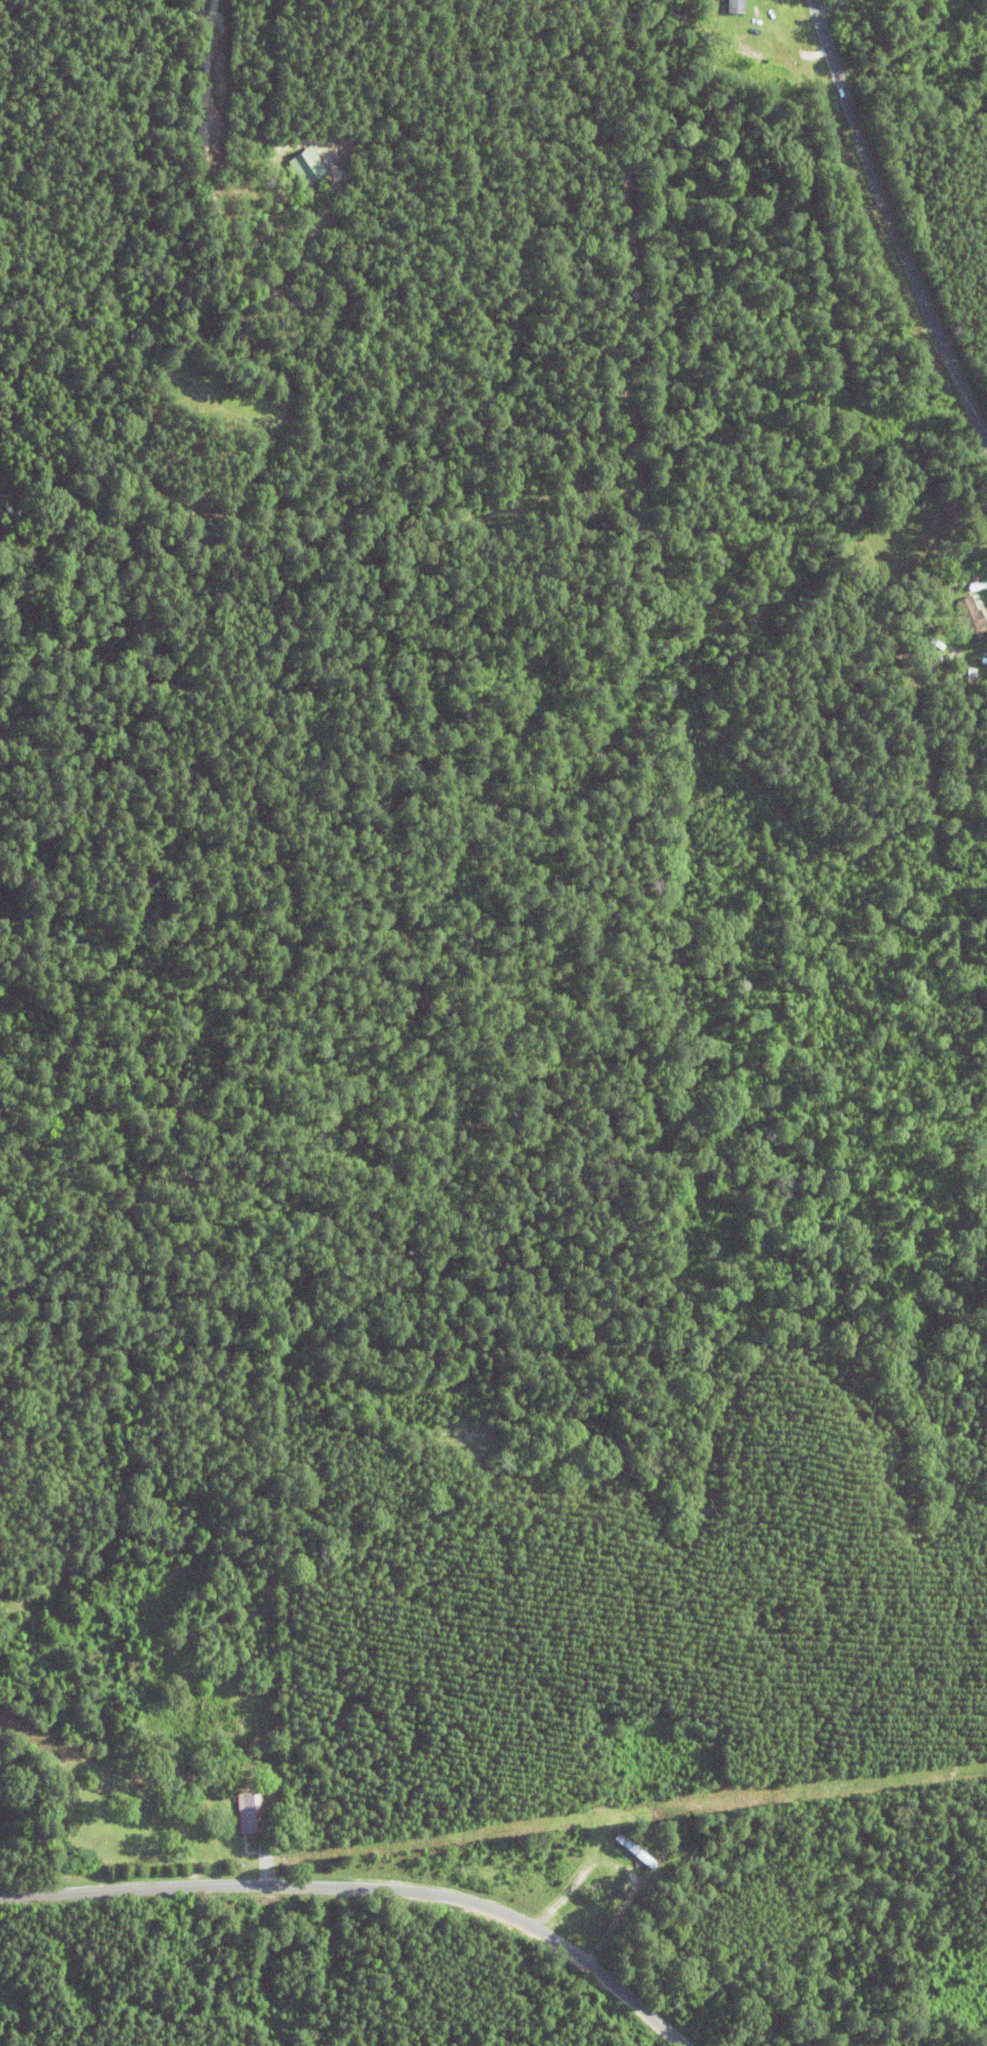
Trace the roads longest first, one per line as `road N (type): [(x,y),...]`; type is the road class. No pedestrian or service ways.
road 1 (tertiary): [(681,2045),(472,1909),(362,1874),(0,1895)]
road 2 (tertiary): [(986,529),(809,0)]

